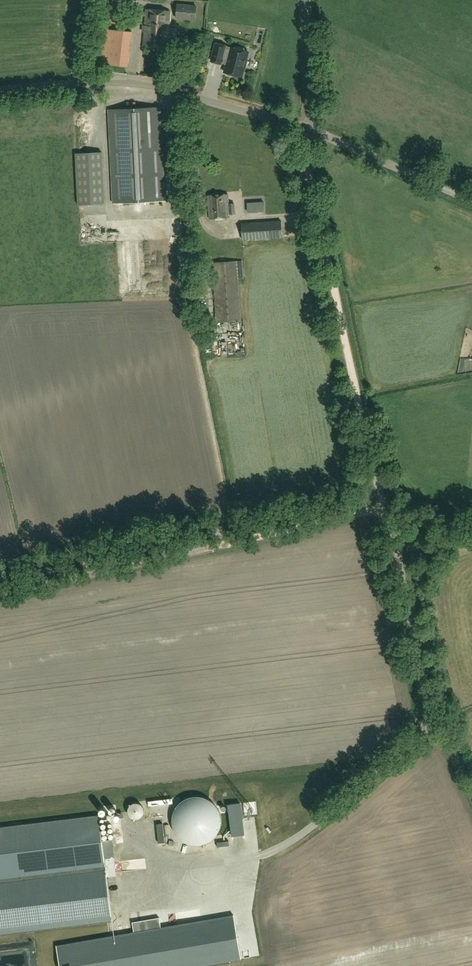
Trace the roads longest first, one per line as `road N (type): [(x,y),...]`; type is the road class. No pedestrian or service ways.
road 1 (unclassified): [(471,200),(308,129),(164,89),(100,83),(0,91)]
road 2 (track): [(0,595),(217,542),(225,491),(198,359)]
road 3 (track): [(387,515),(228,551),(215,545)]

